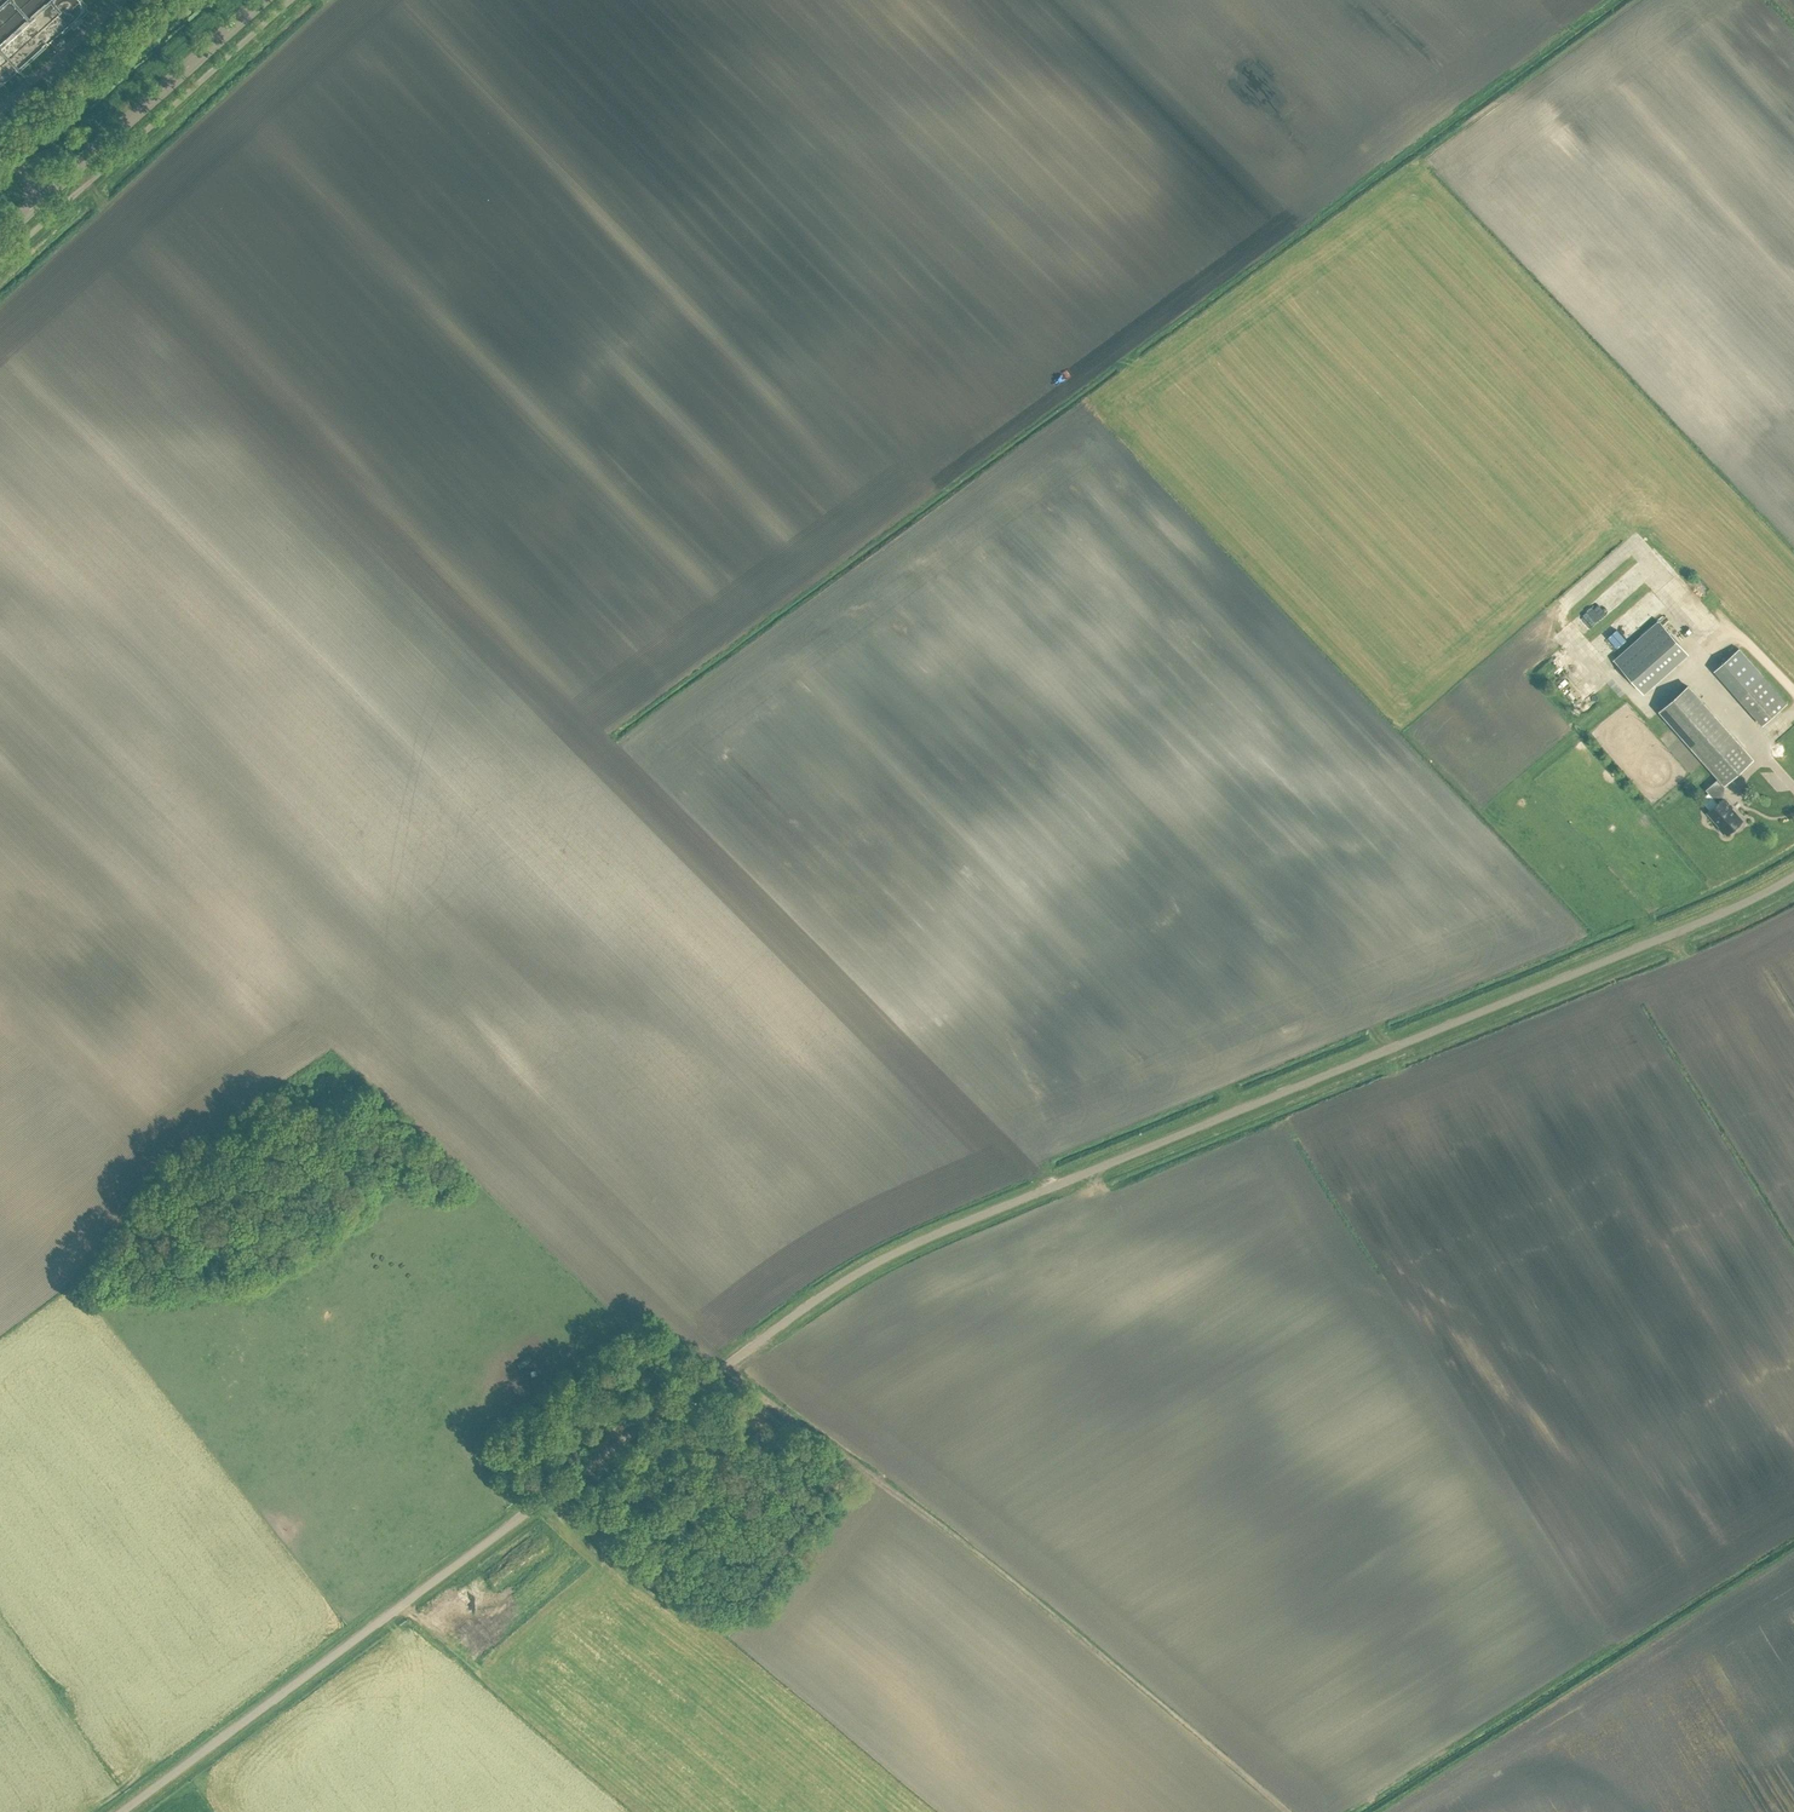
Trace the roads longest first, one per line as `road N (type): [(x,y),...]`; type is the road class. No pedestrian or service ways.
road 1 (unclassified): [(120,1811),(724,1366),(891,1254),(1793,877)]
road 2 (track): [(724,1366),(1037,1602),(1286,1811)]
road 3 (tertiary): [(0,238),(262,0)]

